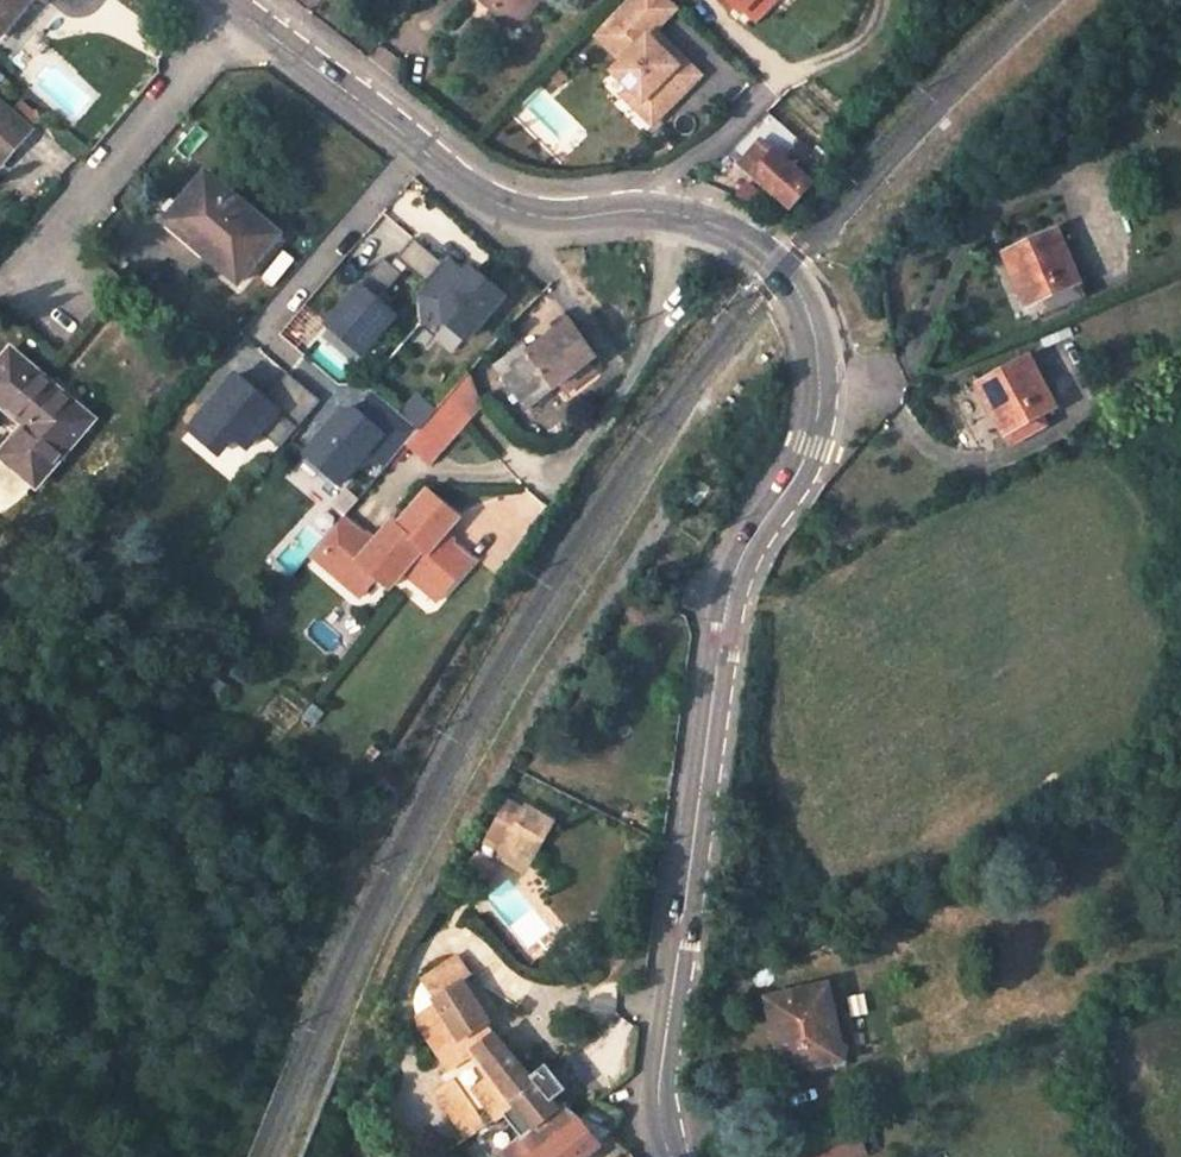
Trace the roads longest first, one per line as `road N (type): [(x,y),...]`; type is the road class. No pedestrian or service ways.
road 1 (unclassified): [(670,1156),(658,1098),(725,615),(740,560),(810,445),(820,391),(808,312),(783,271),(722,229),(651,211),(549,218),(479,195),(238,12)]
road 2 (residential): [(238,12),(20,281)]

